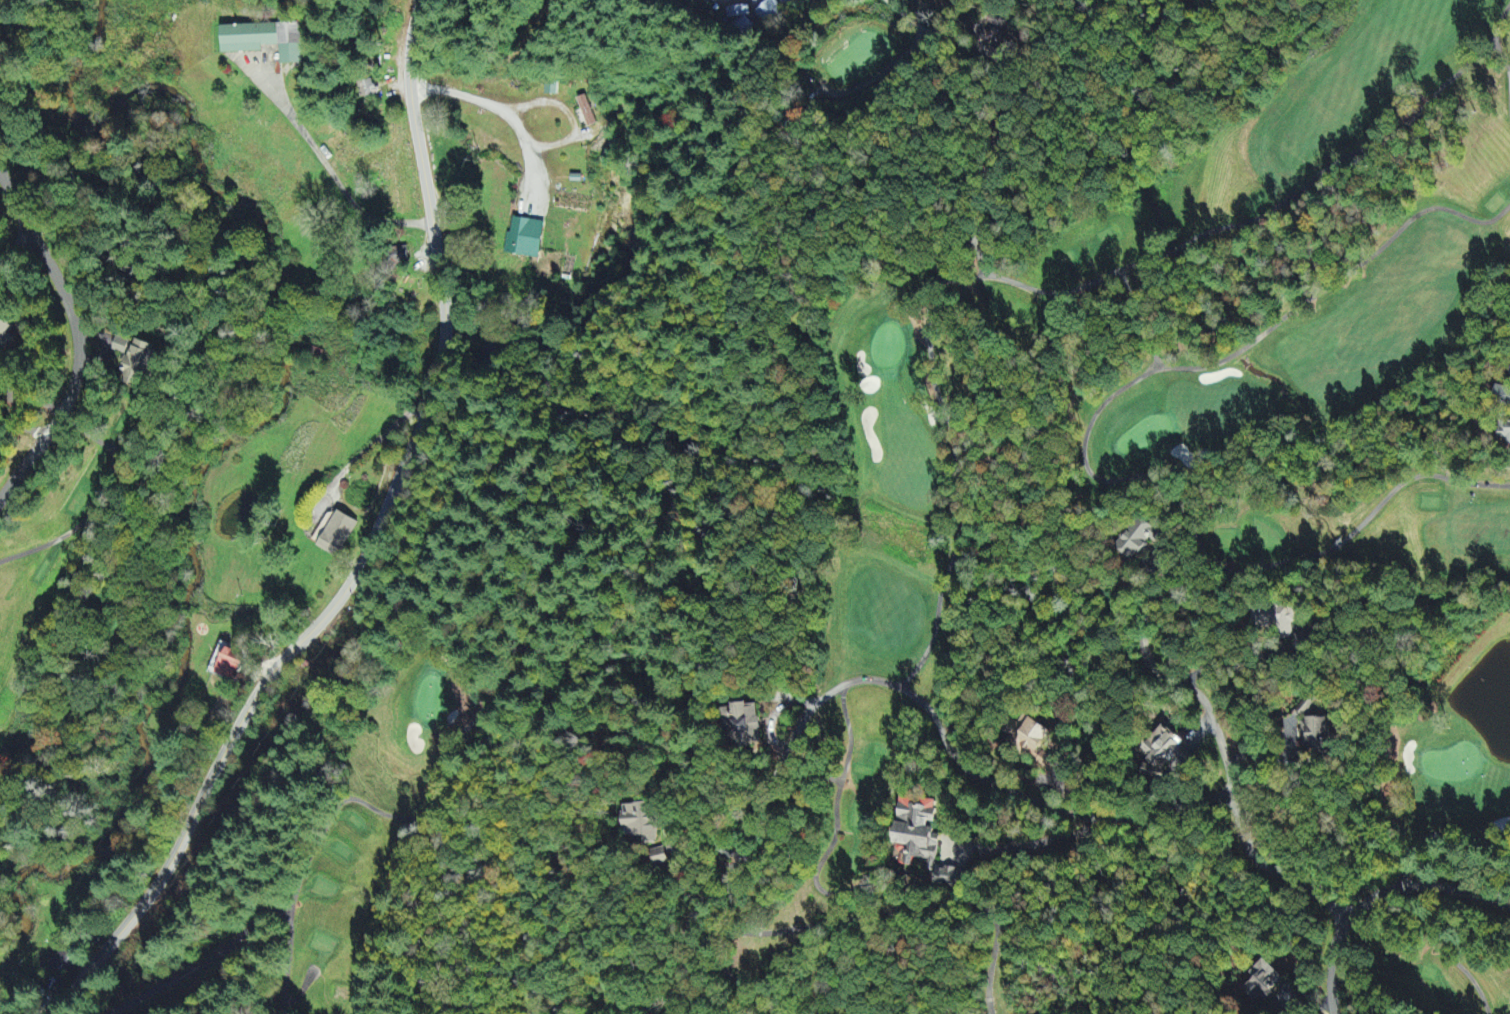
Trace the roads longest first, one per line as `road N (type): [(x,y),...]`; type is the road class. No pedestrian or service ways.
road 1 (residential): [(55,1013),(162,878),(264,678),(304,647),(359,573),(432,396),(443,343),(437,266),(406,101),(424,0)]
road 2 (residential): [(701,902),(733,861),(808,715),(845,686),(869,679),(916,698),(969,772),(1083,818),(1122,821),(1234,793)]
road 3 (residential): [(1153,573),(1151,662),(1214,718),(1248,844),(1263,864),(1348,922)]
road 4 (residential): [(0,168),(61,283),(78,352),(70,400),(0,500)]
road 5 (residential): [(1509,906),(1415,886),(1369,900),(1340,935),(1337,1013)]

